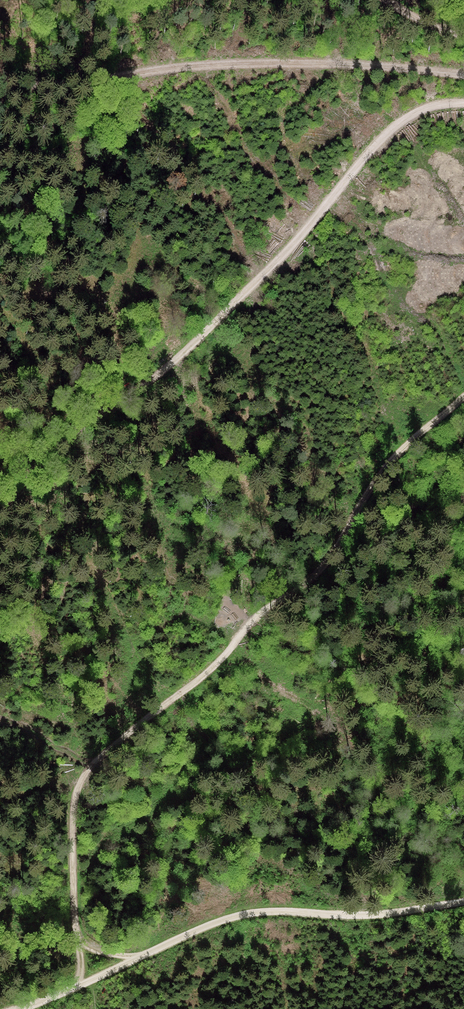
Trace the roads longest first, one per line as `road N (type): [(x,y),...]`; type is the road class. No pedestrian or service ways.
road 1 (track): [(77,938),(73,813),(95,760),(296,594),(348,535),(386,462),(463,397)]
road 2 (track): [(463,99),(439,102),(402,124),(228,308),(0,507)]
road 3 (track): [(0,71),(109,75),(319,55),(463,71)]
road 4 (track): [(463,902),(366,916),(238,916),(141,957)]
road 5 (track): [(141,957),(77,938),(83,983),(96,1008)]
road 6 (track): [(20,1008),(141,957)]

